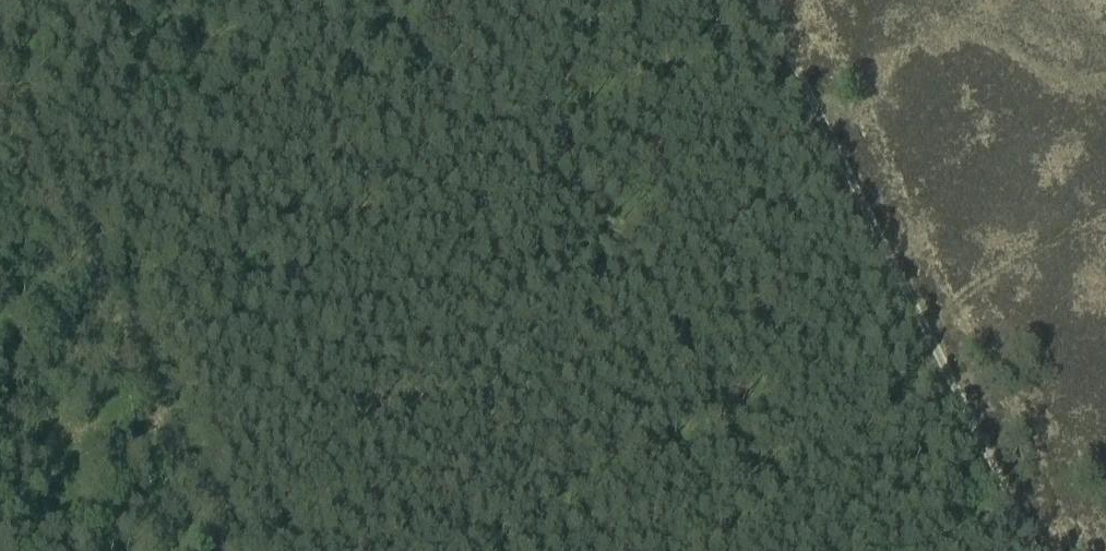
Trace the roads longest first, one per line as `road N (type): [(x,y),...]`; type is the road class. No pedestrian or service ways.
road 1 (track): [(762,0),(1039,550)]

